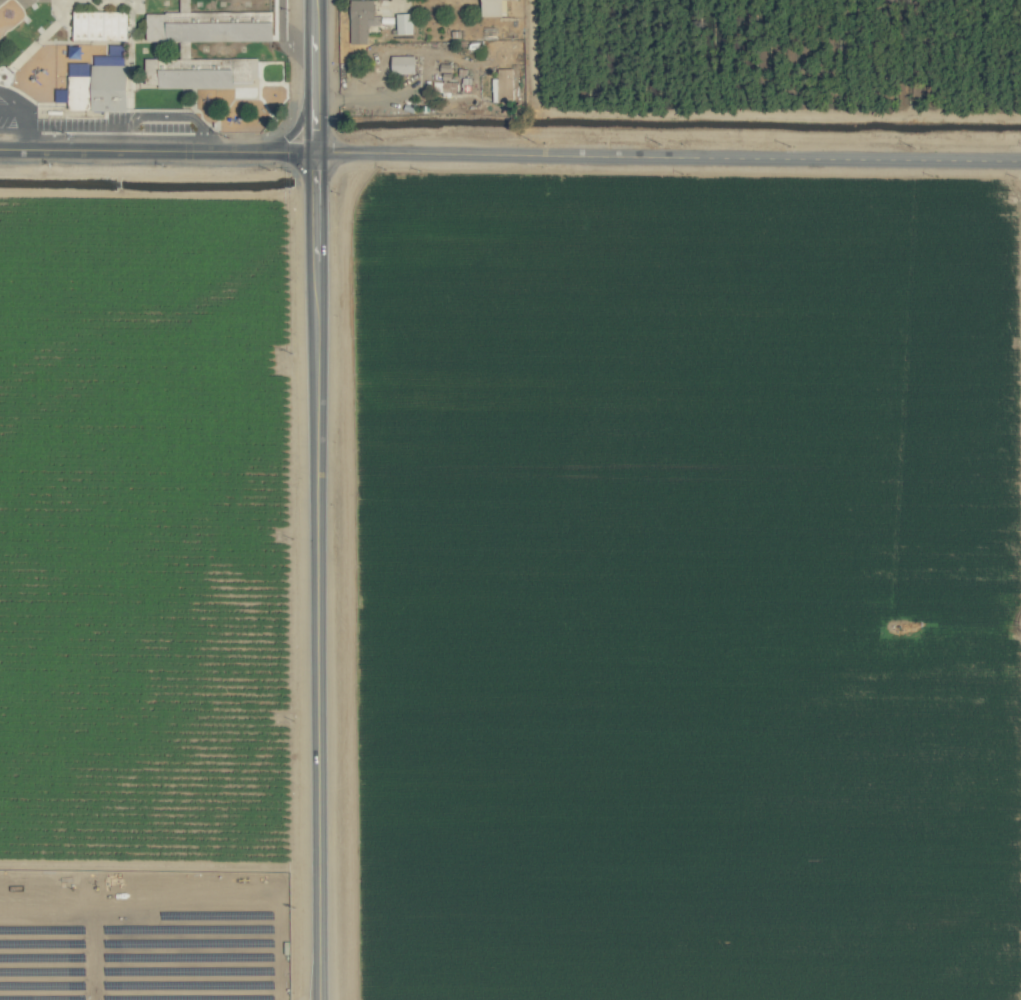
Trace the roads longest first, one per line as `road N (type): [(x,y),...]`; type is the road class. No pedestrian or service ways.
road 1 (residential): [(1020,161),(0,149)]
road 2 (secondary): [(314,0),(318,999)]

